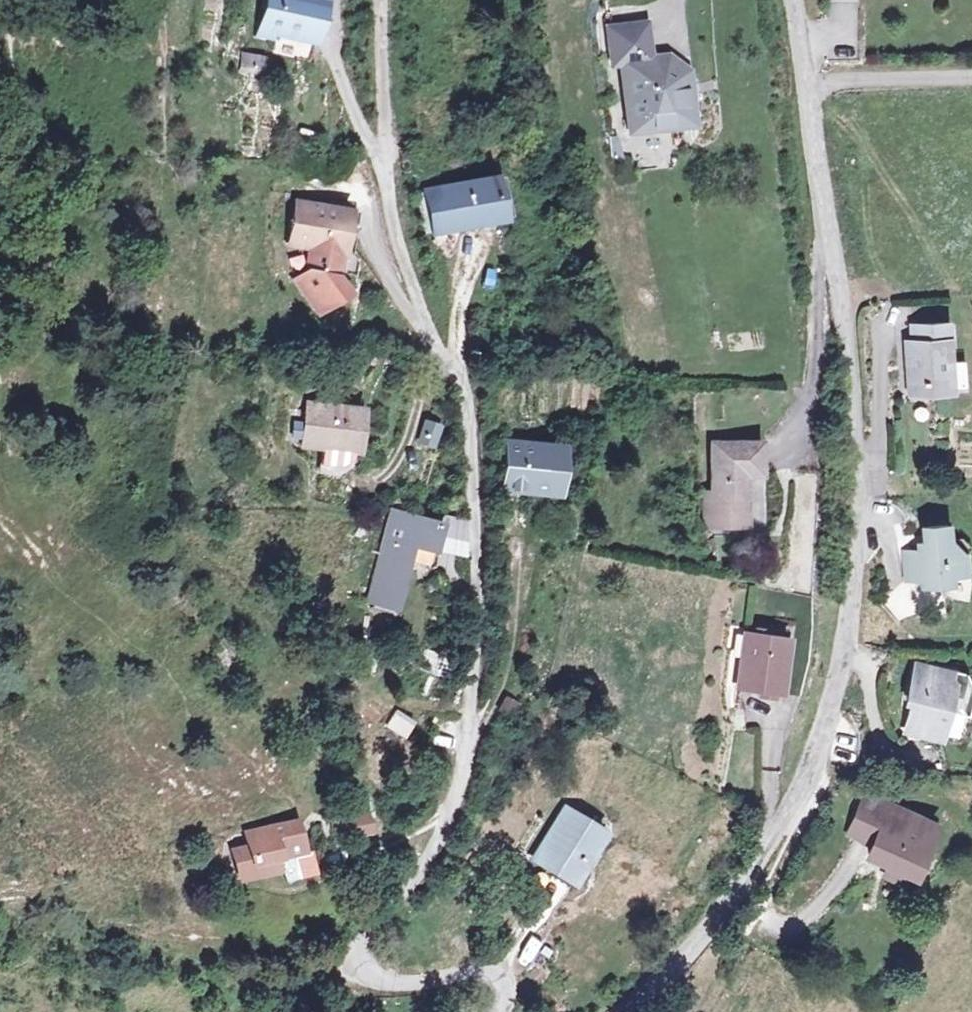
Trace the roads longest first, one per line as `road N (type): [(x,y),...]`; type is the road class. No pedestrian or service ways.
road 1 (residential): [(383,0),(386,180),(407,267),(469,408),(483,583),(452,811),(417,879),(381,912),(358,952),(370,975),(400,985),(479,972),(501,987),(497,1011)]
road 2 (unclassified): [(628,1011),(717,919),(788,821),(826,733),(845,647),(860,491),(798,0)]
road 3 (track): [(368,487),(394,467),(428,383),(454,355),(475,245)]
road 4 (track): [(470,721),(500,698),(515,656),(521,520)]
road 5 (track): [(452,811),(339,856)]

